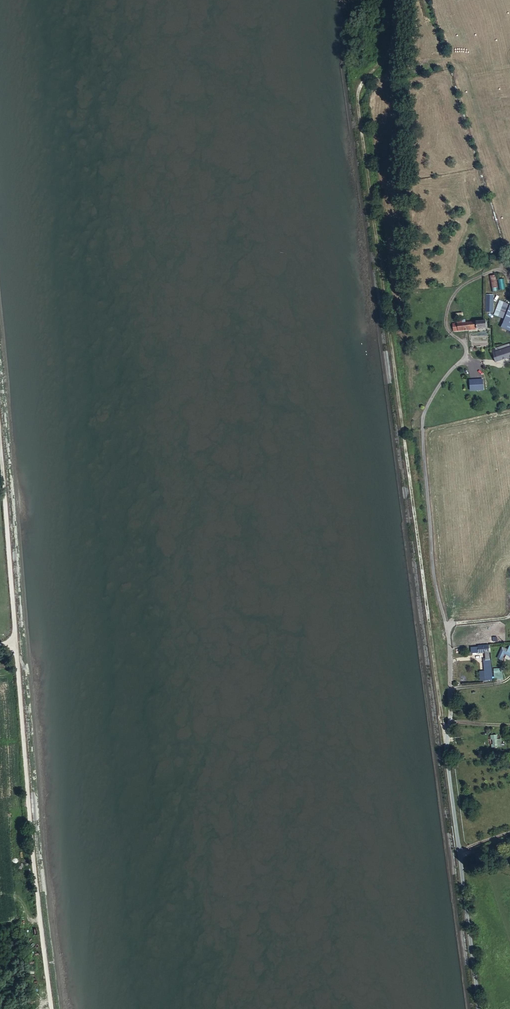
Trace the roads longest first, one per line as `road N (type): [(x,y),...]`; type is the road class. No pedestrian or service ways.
road 1 (track): [(0,522),(50,1008)]

